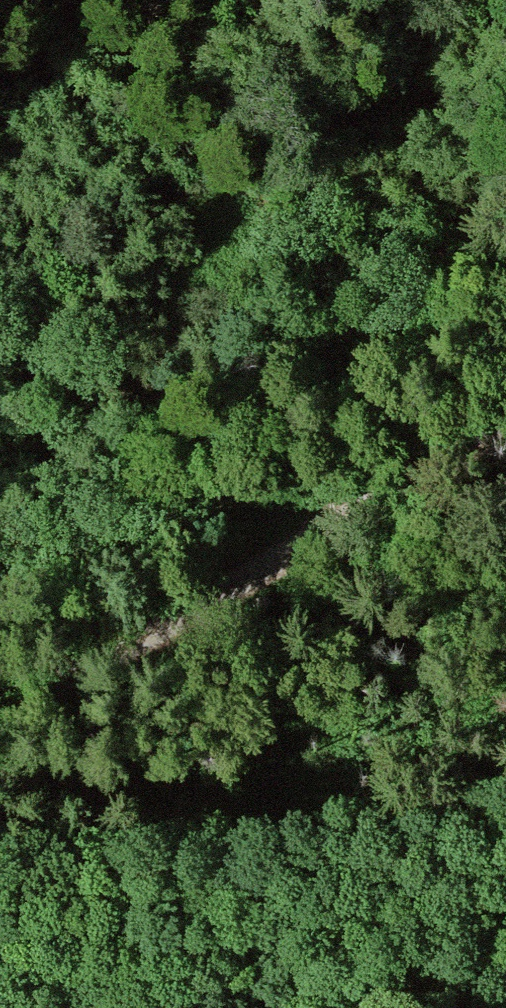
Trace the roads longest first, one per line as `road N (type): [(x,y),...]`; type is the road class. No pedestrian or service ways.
road 1 (motorway): [(505,228),(0,839)]
road 2 (motorway): [(121,1007),(505,542)]
road 3 (track): [(505,416),(246,581),(0,714)]

